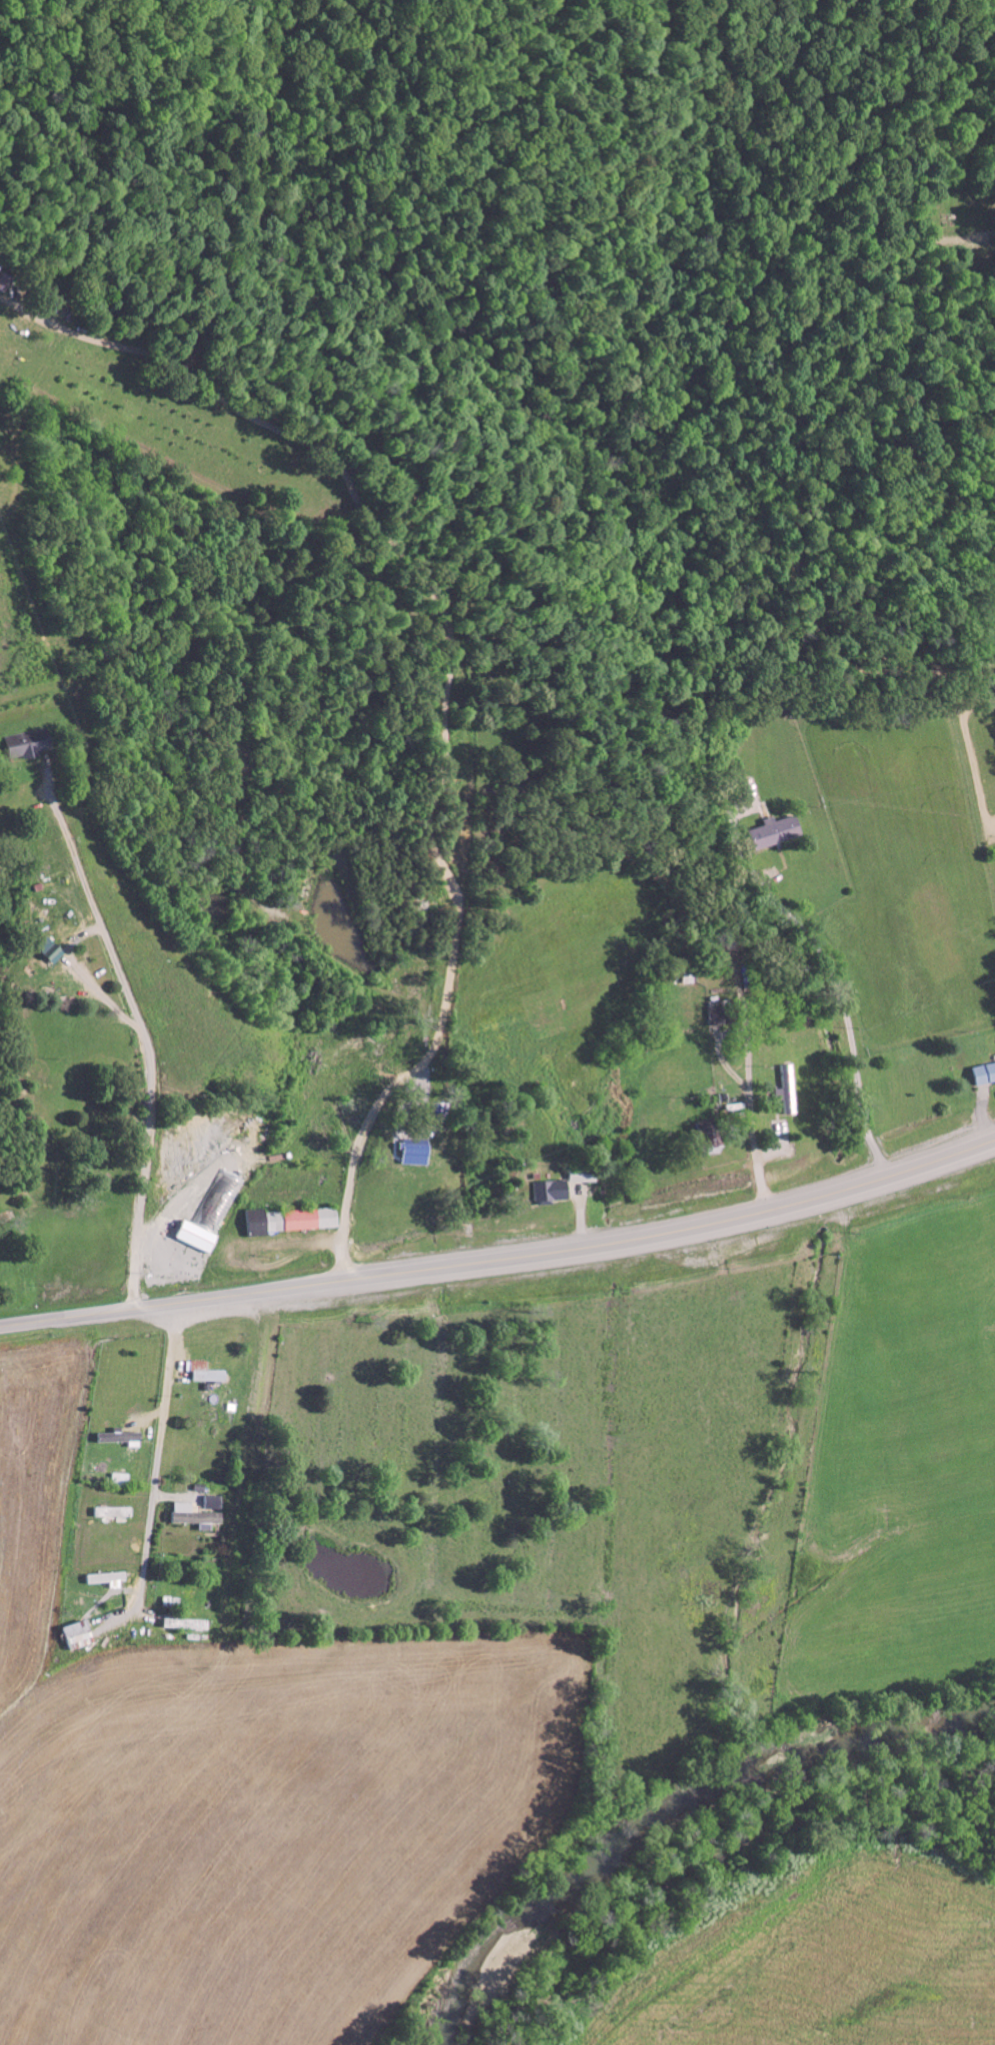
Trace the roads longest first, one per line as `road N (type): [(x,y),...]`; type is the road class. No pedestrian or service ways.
road 1 (primary): [(0,1327),(692,1232),(994,1138)]

